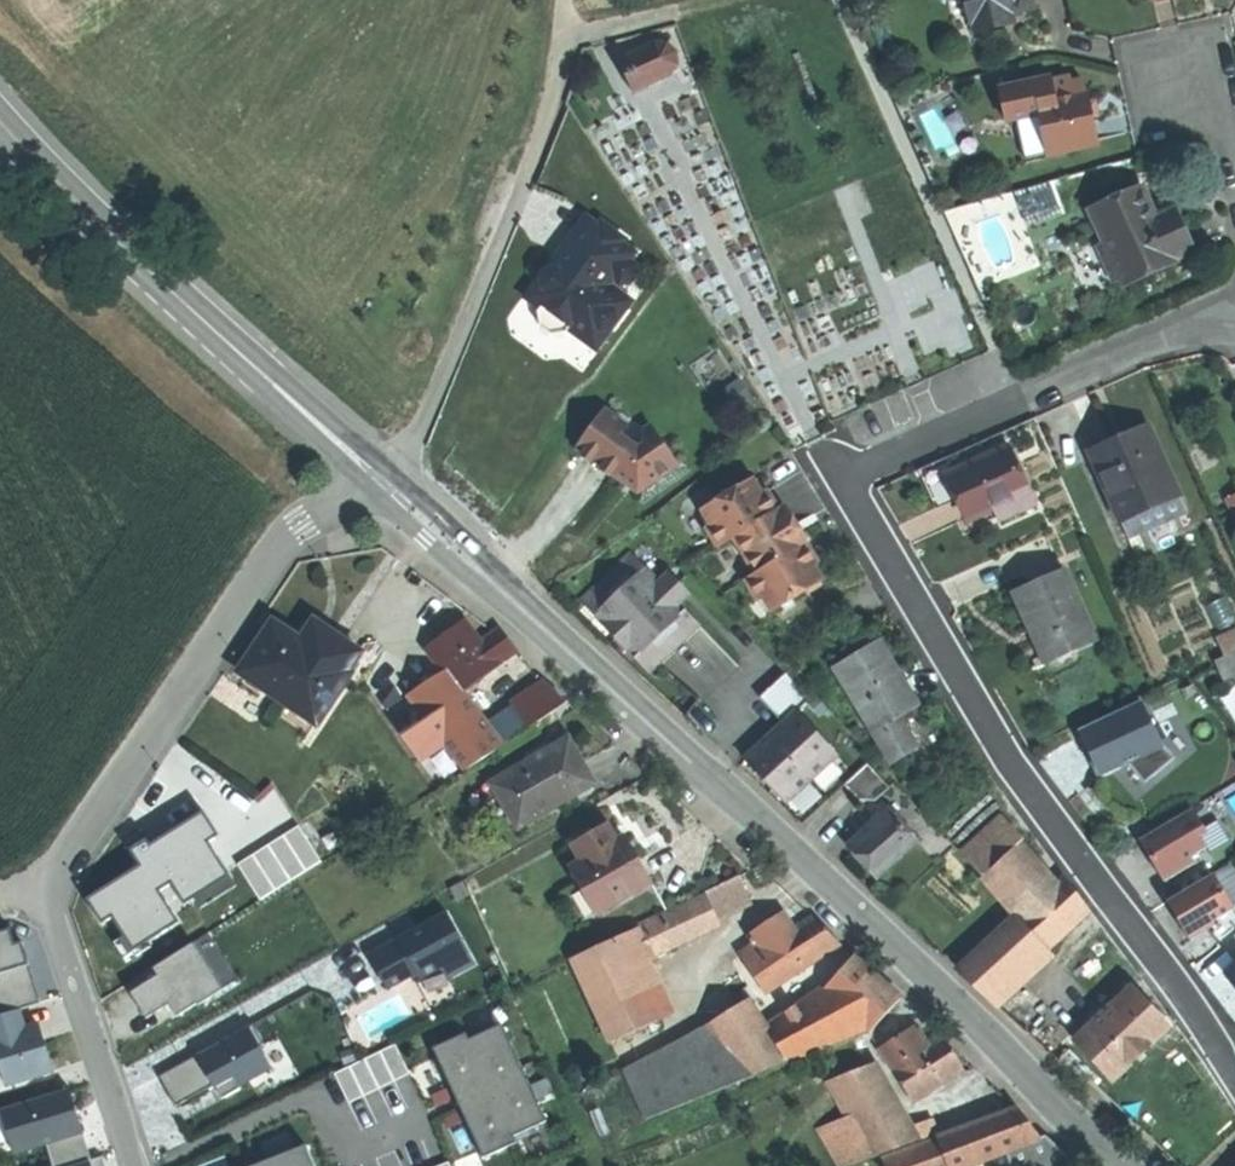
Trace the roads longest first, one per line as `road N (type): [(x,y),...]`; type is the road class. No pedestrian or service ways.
road 1 (secondary): [(1130,1165),(0,124)]
road 2 (residential): [(1234,1071),(1009,770),(845,493)]
road 3 (residential): [(1234,318),(1208,320),(856,465),(845,493)]
road 4 (residential): [(50,874),(142,1165)]
road 5 (track): [(718,0),(563,37)]

